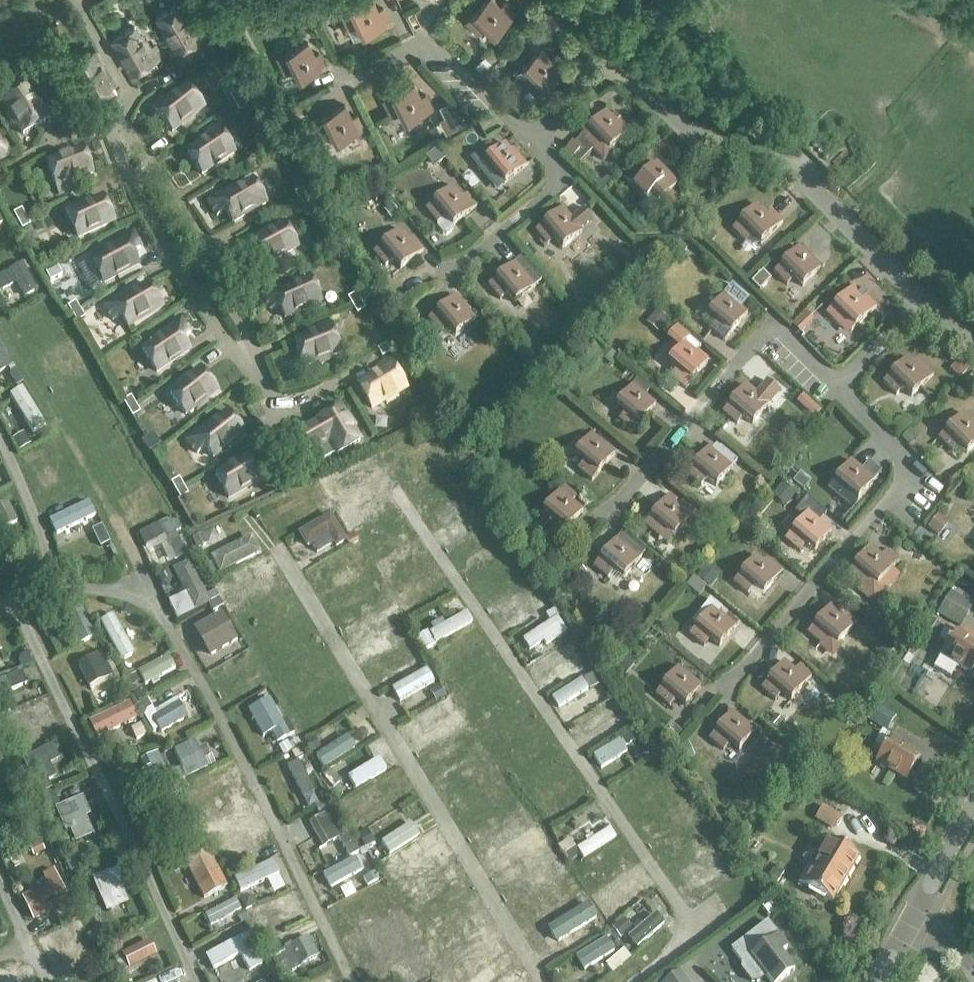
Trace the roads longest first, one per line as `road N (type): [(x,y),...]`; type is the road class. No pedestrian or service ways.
road 1 (residential): [(973,350),(797,174),(676,122),(555,0)]
road 2 (tertiary): [(912,917),(973,802)]

